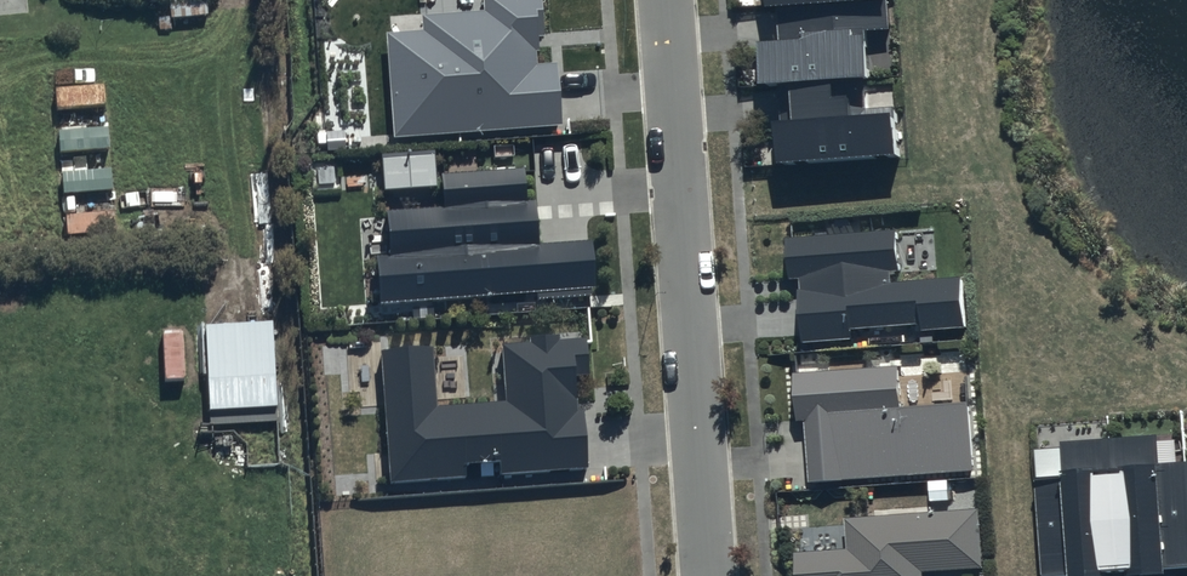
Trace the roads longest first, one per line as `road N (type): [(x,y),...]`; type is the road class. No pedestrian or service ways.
road 1 (residential): [(665,0),(707,575)]

